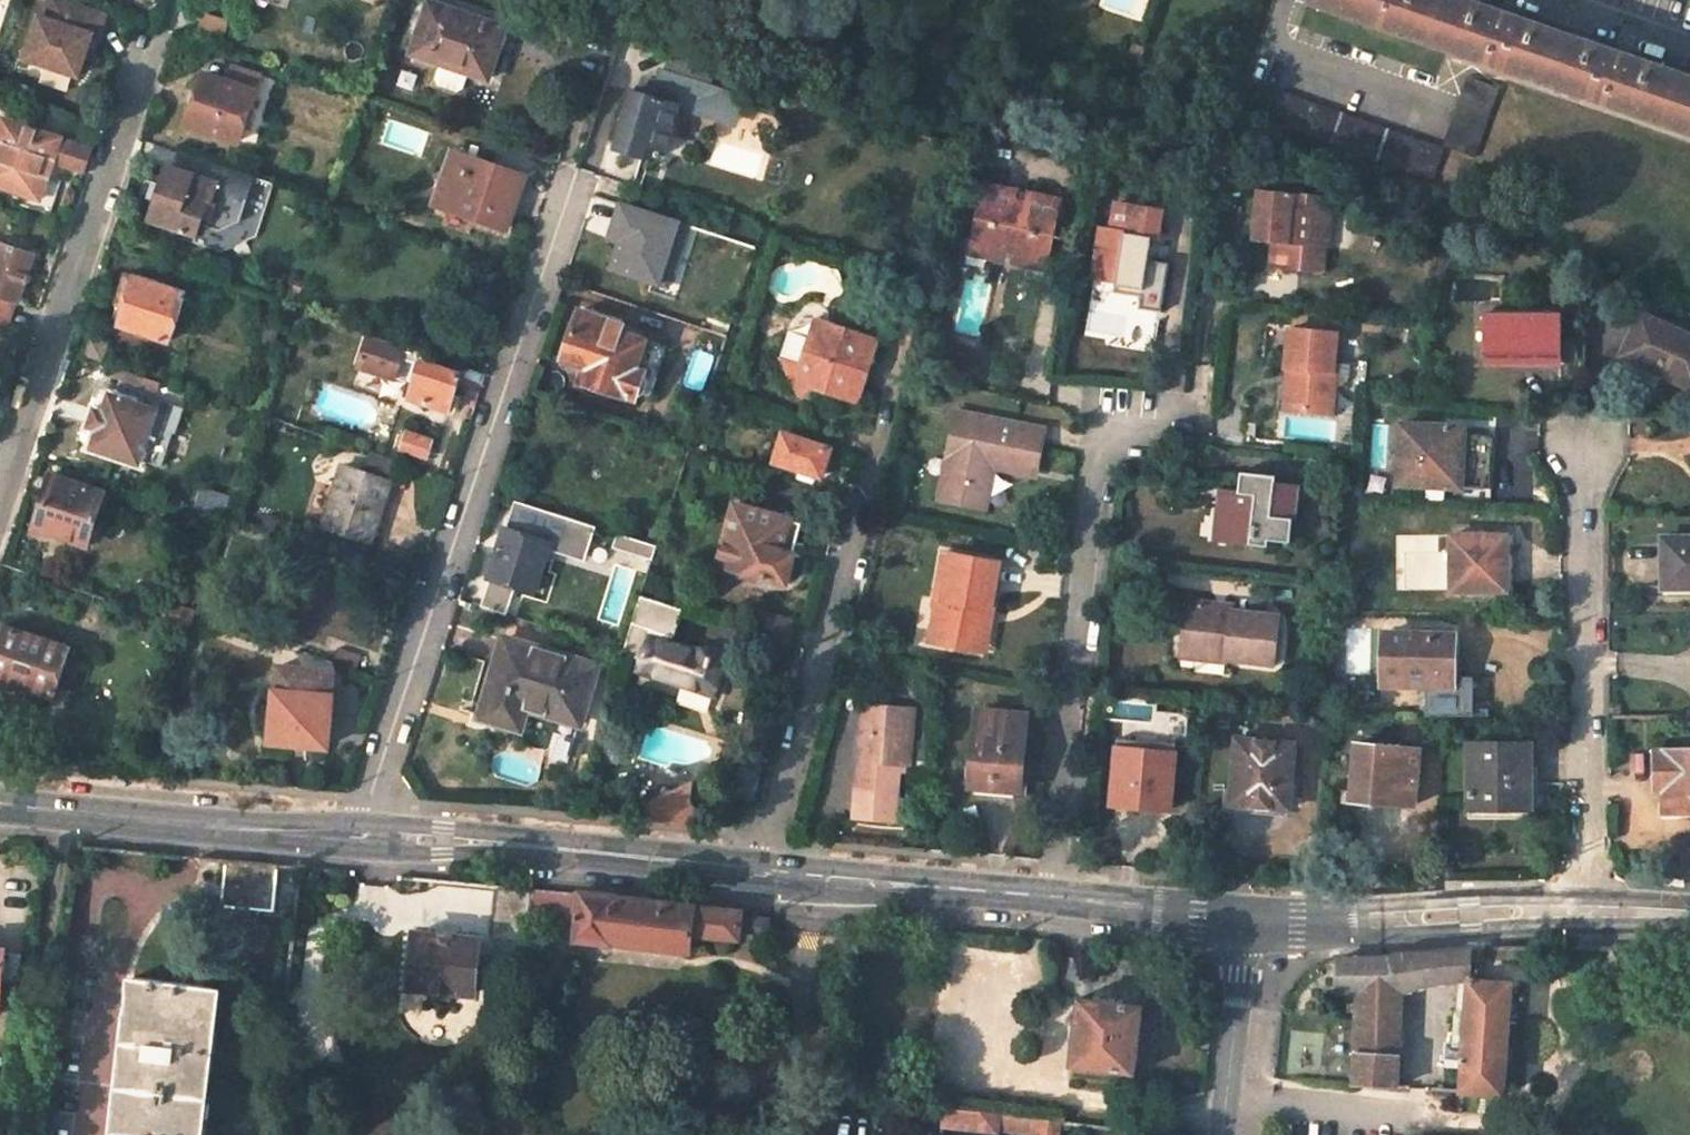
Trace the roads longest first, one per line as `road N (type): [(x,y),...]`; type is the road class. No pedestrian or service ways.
road 1 (residential): [(571,171),(352,837)]
road 2 (residential): [(1148,396),(1087,472),(1049,900)]
road 3 (residential): [(1584,442),(1585,912)]
road 4 (residential): [(139,35),(0,477)]
road 5 (secondary): [(761,873),(352,837)]
road 6 (residential): [(851,521),(761,873)]
road 7 (secondary): [(352,837),(0,802)]
road 8 (secondary): [(1585,912),(1244,923)]
road 9 (secondary): [(1049,900),(761,873)]
road 10 (unclassified): [(1221,1134),(1244,923)]
road 11 (secondary): [(1244,923),(1049,900)]

